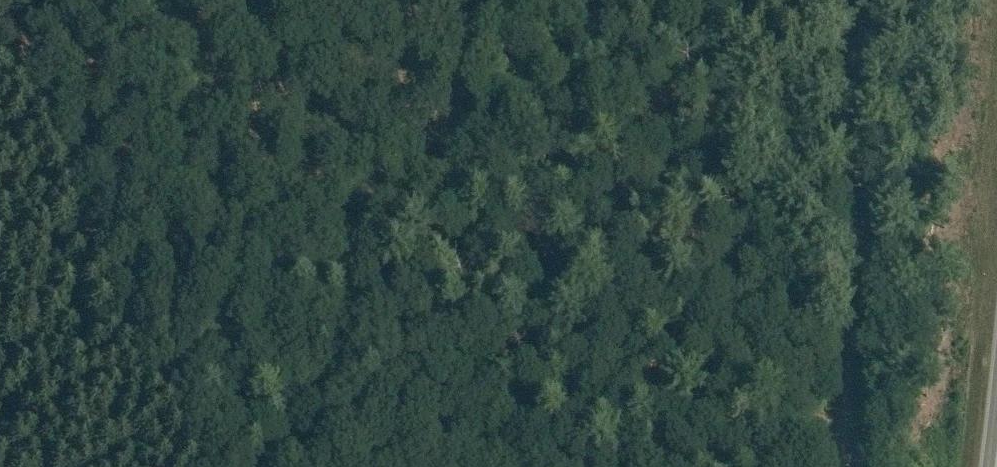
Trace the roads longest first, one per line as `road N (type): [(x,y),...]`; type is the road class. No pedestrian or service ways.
road 1 (unclassified): [(847,466),(849,0)]
road 2 (track): [(24,54),(166,0)]

